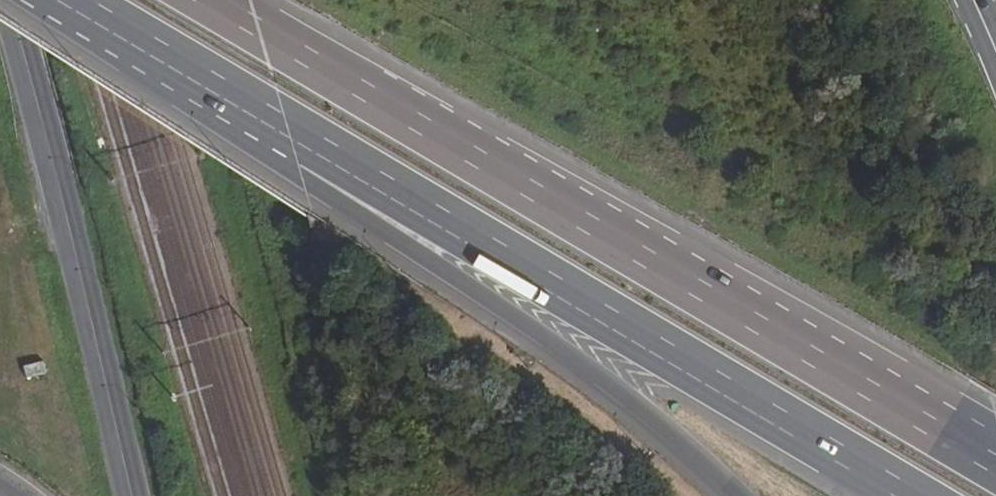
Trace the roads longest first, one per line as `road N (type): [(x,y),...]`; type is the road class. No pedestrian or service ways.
road 1 (motorway): [(995,460),(221,0)]
road 2 (motorway): [(312,138),(906,495)]
road 3 (motorway): [(312,138),(340,204),(590,374),(734,495)]
road 4 (tertiary): [(133,495),(60,182),(8,0)]
road 5 (motorway): [(83,0),(312,138)]

